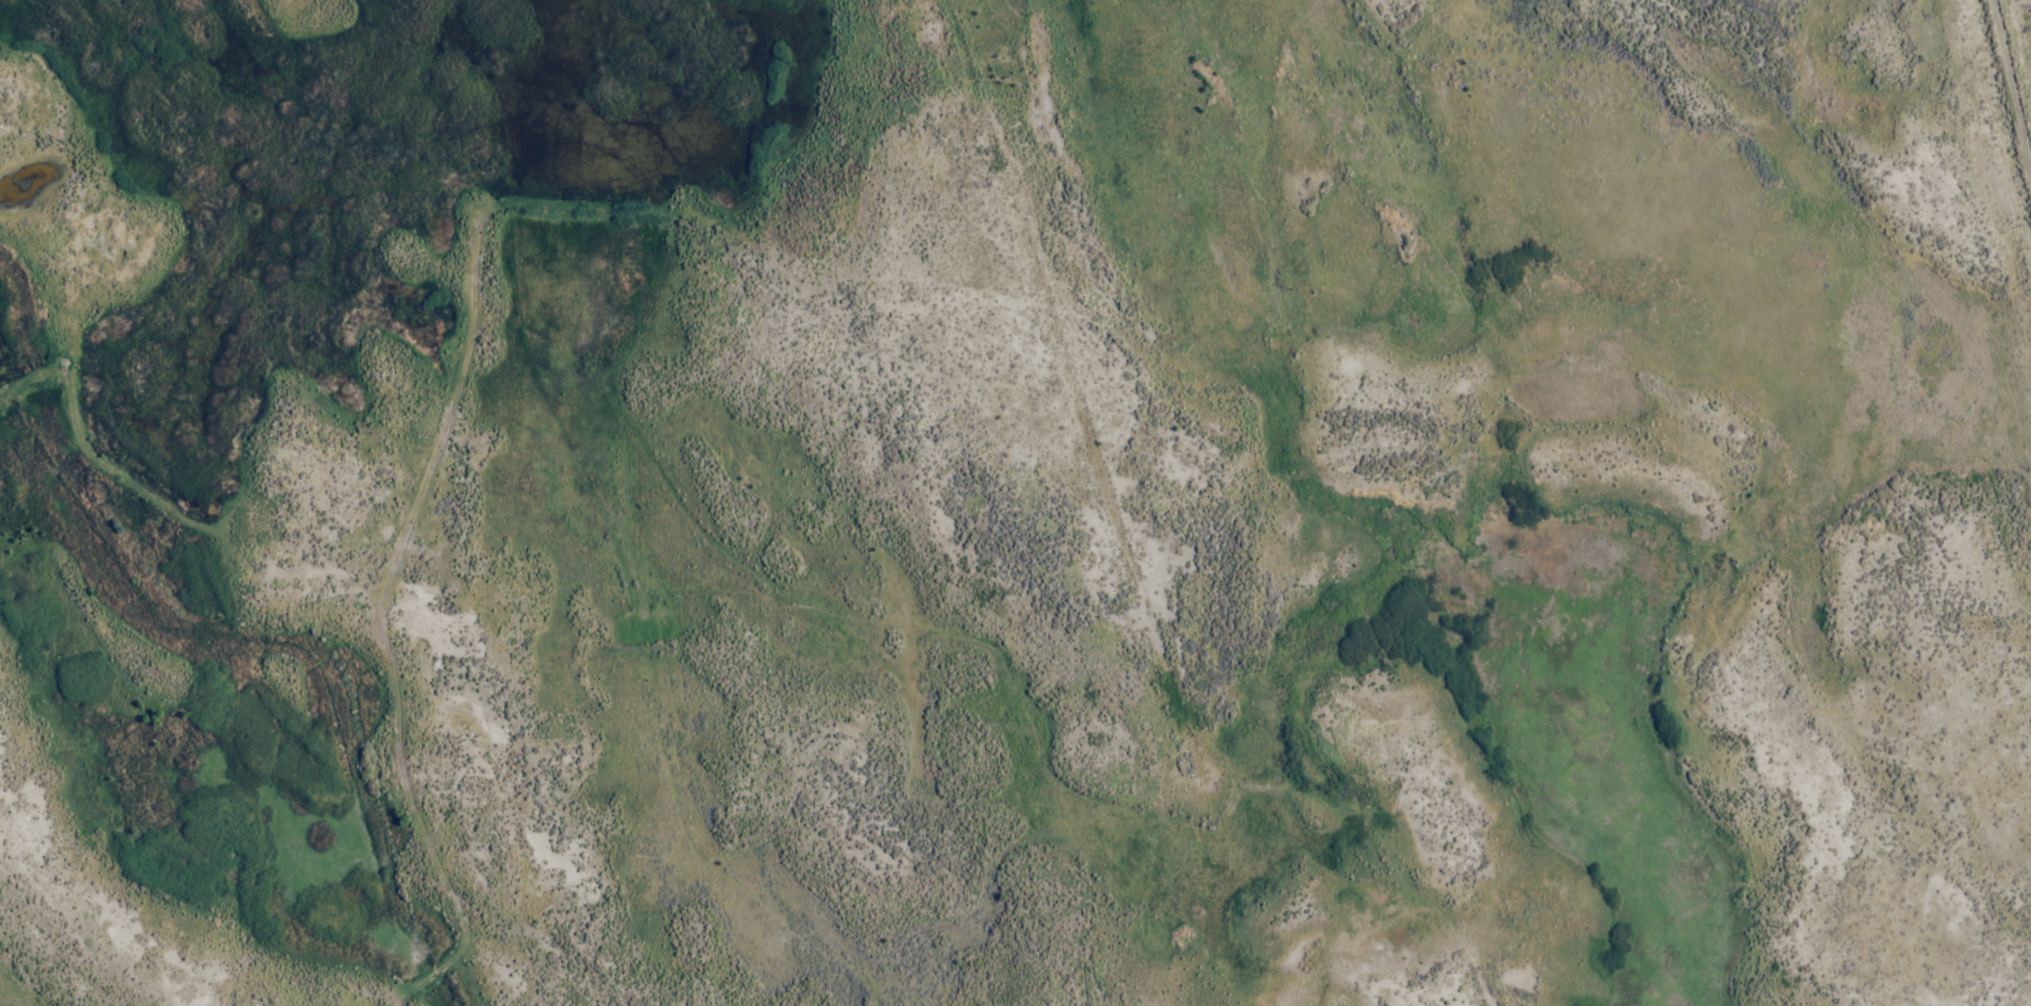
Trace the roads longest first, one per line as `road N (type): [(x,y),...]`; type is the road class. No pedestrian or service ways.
road 1 (track): [(389,1005),(441,954),(449,933),(385,771),(368,641),(373,582),(449,372)]
road 2 (track): [(1980,0),(2030,234)]

